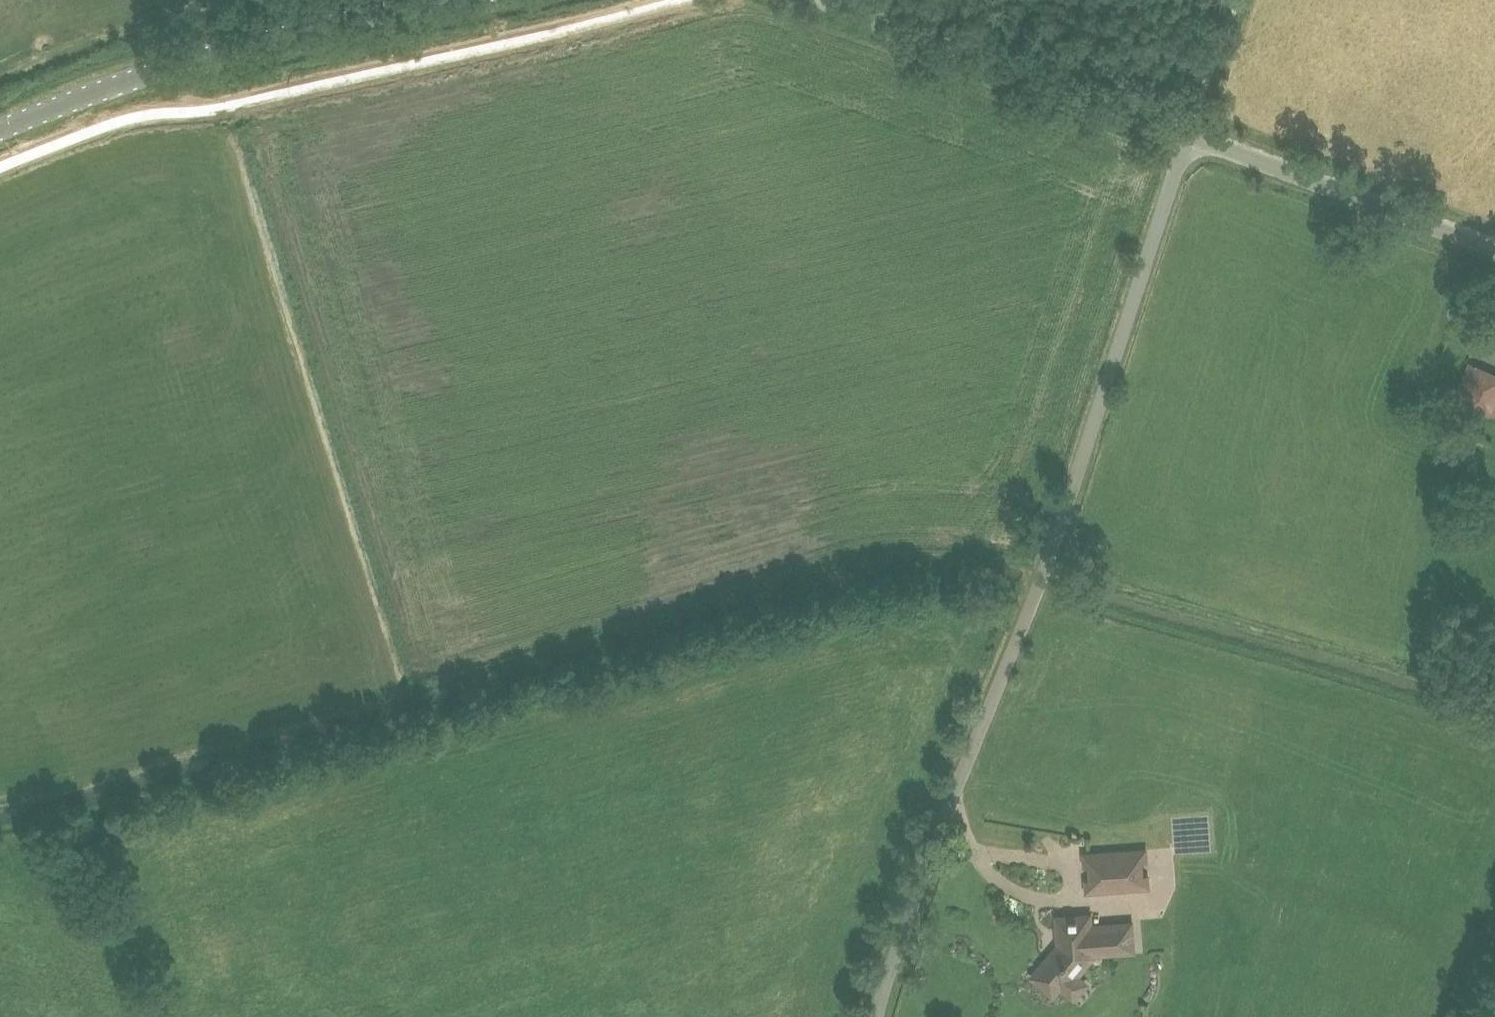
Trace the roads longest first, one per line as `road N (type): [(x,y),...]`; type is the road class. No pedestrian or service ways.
road 1 (unclassified): [(884,1016),(1189,136)]
road 2 (tertiary): [(0,129),(197,58),(454,0)]
road 3 (unclassified): [(1189,136),(833,0)]
road 4 (unclassified): [(1494,251),(1189,136)]
road 5 (track): [(0,78),(220,0)]
road 6 (track): [(1189,136),(1239,0)]

